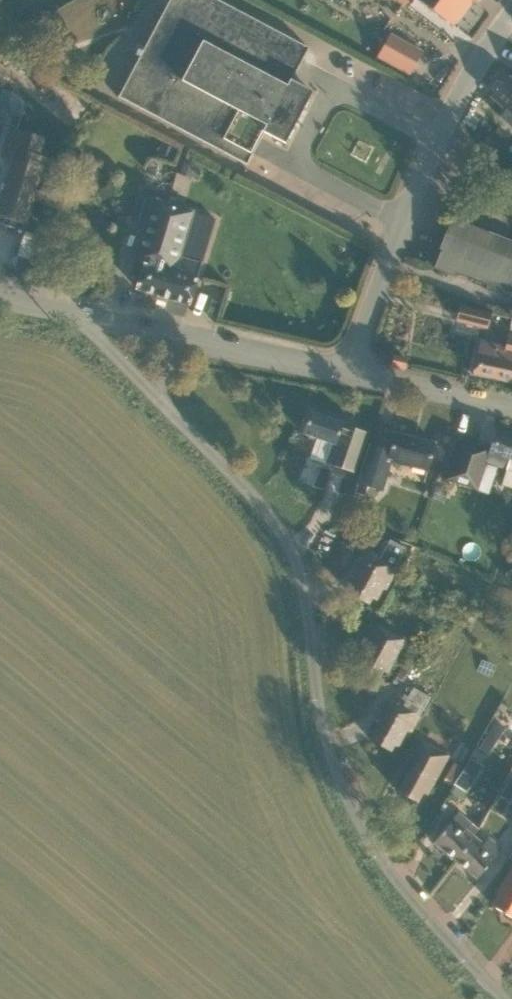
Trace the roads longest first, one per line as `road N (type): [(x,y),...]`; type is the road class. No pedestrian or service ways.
road 1 (unclassified): [(506,998),(381,862),(321,729),(298,569),(272,518),(158,396)]
road 2 (residential): [(350,371),(457,92),(511,9)]
road 3 (unclassified): [(178,338),(350,371)]
road 4 (unclassified): [(350,371),(511,407)]

